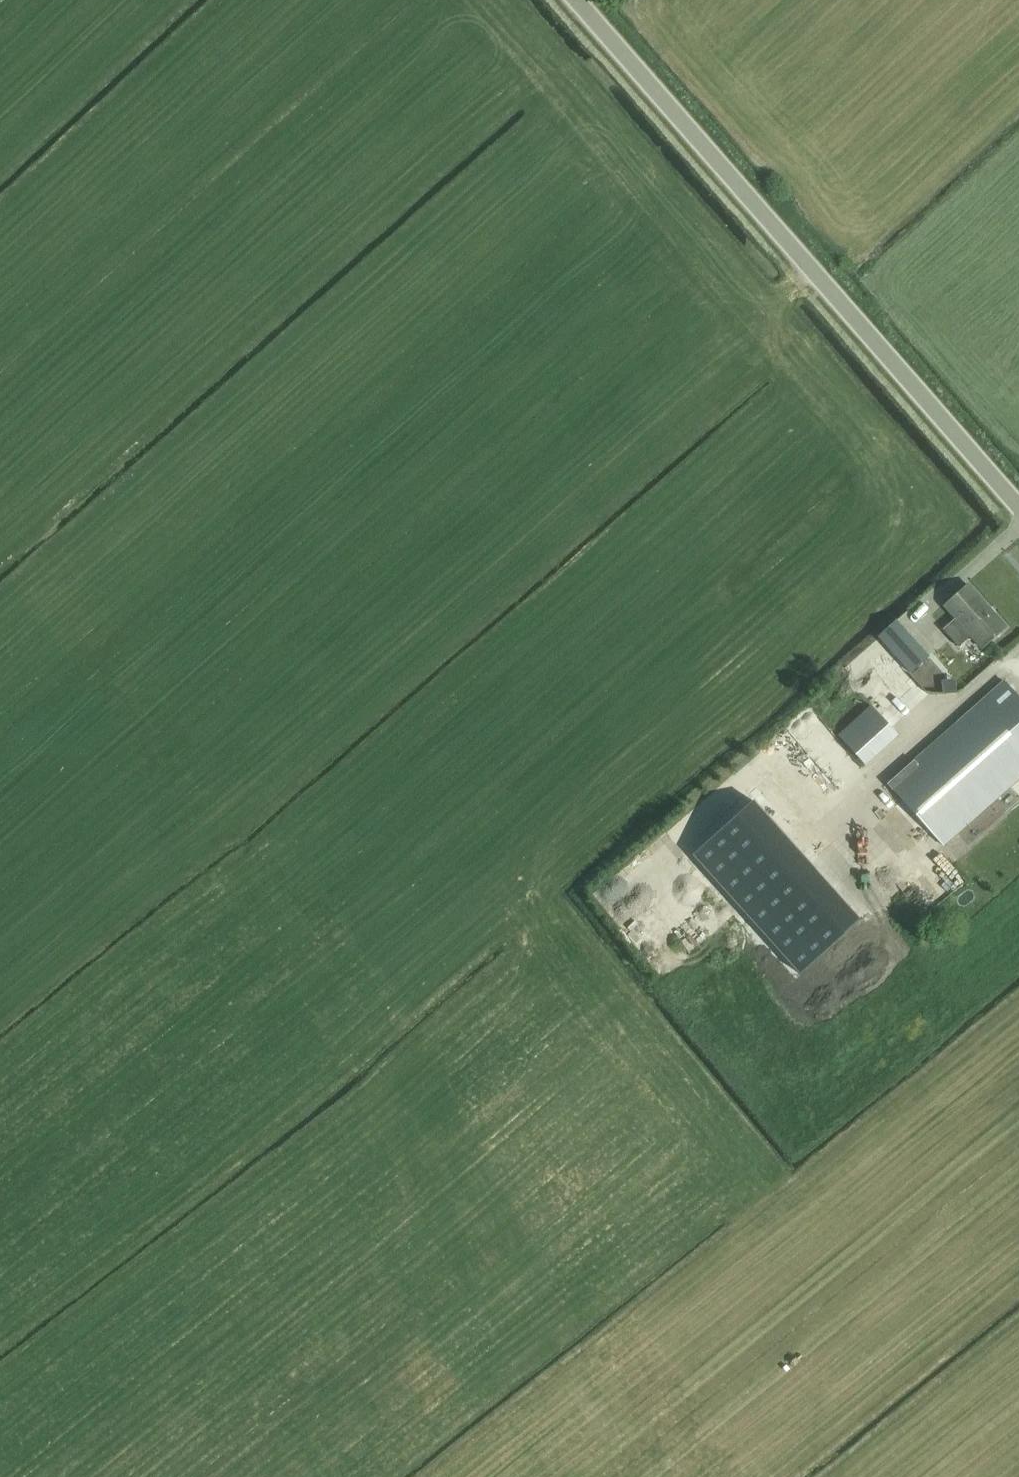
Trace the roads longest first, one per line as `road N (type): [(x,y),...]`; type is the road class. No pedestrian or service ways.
road 1 (tertiary): [(1018,511),(573,0)]

